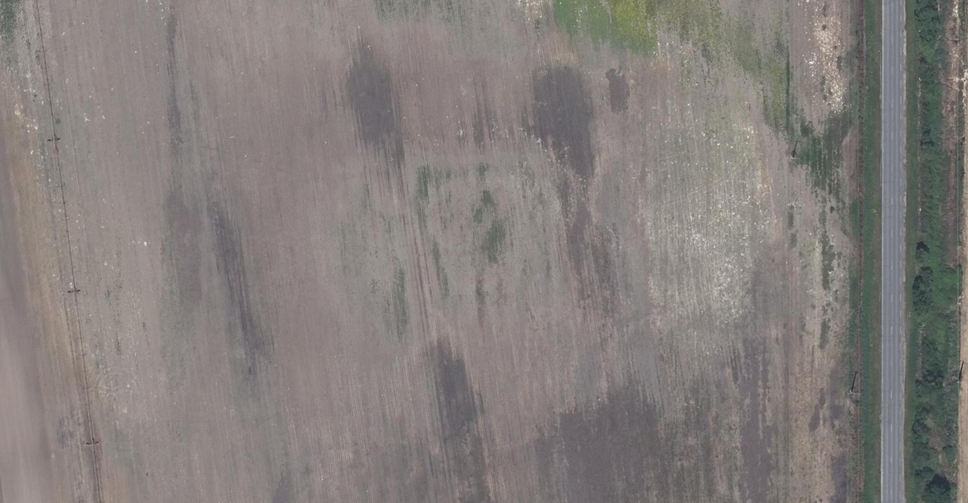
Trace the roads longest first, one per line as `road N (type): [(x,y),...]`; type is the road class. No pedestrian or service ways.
road 1 (secondary): [(899,0),(897,502)]

